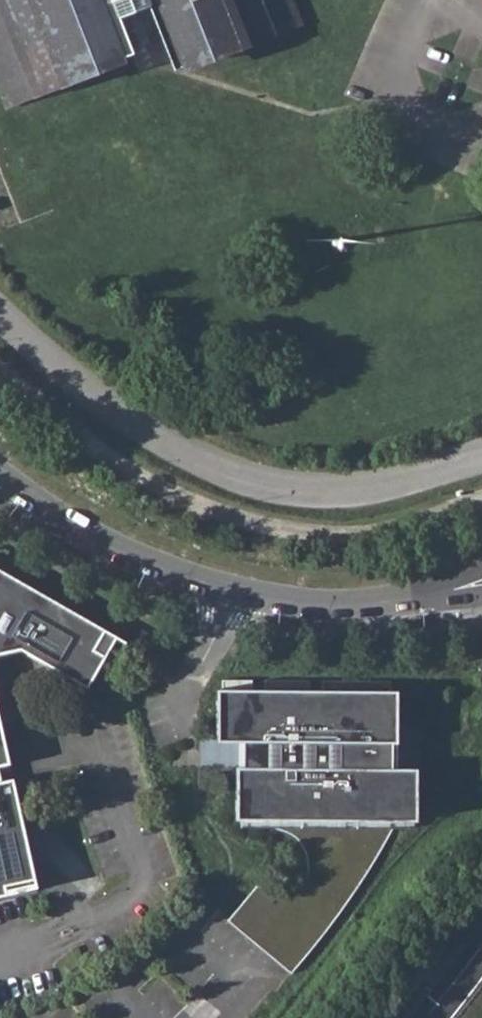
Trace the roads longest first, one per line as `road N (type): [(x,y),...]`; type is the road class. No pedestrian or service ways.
road 1 (residential): [(424,595),(335,606),(225,585),(101,538),(0,477)]

